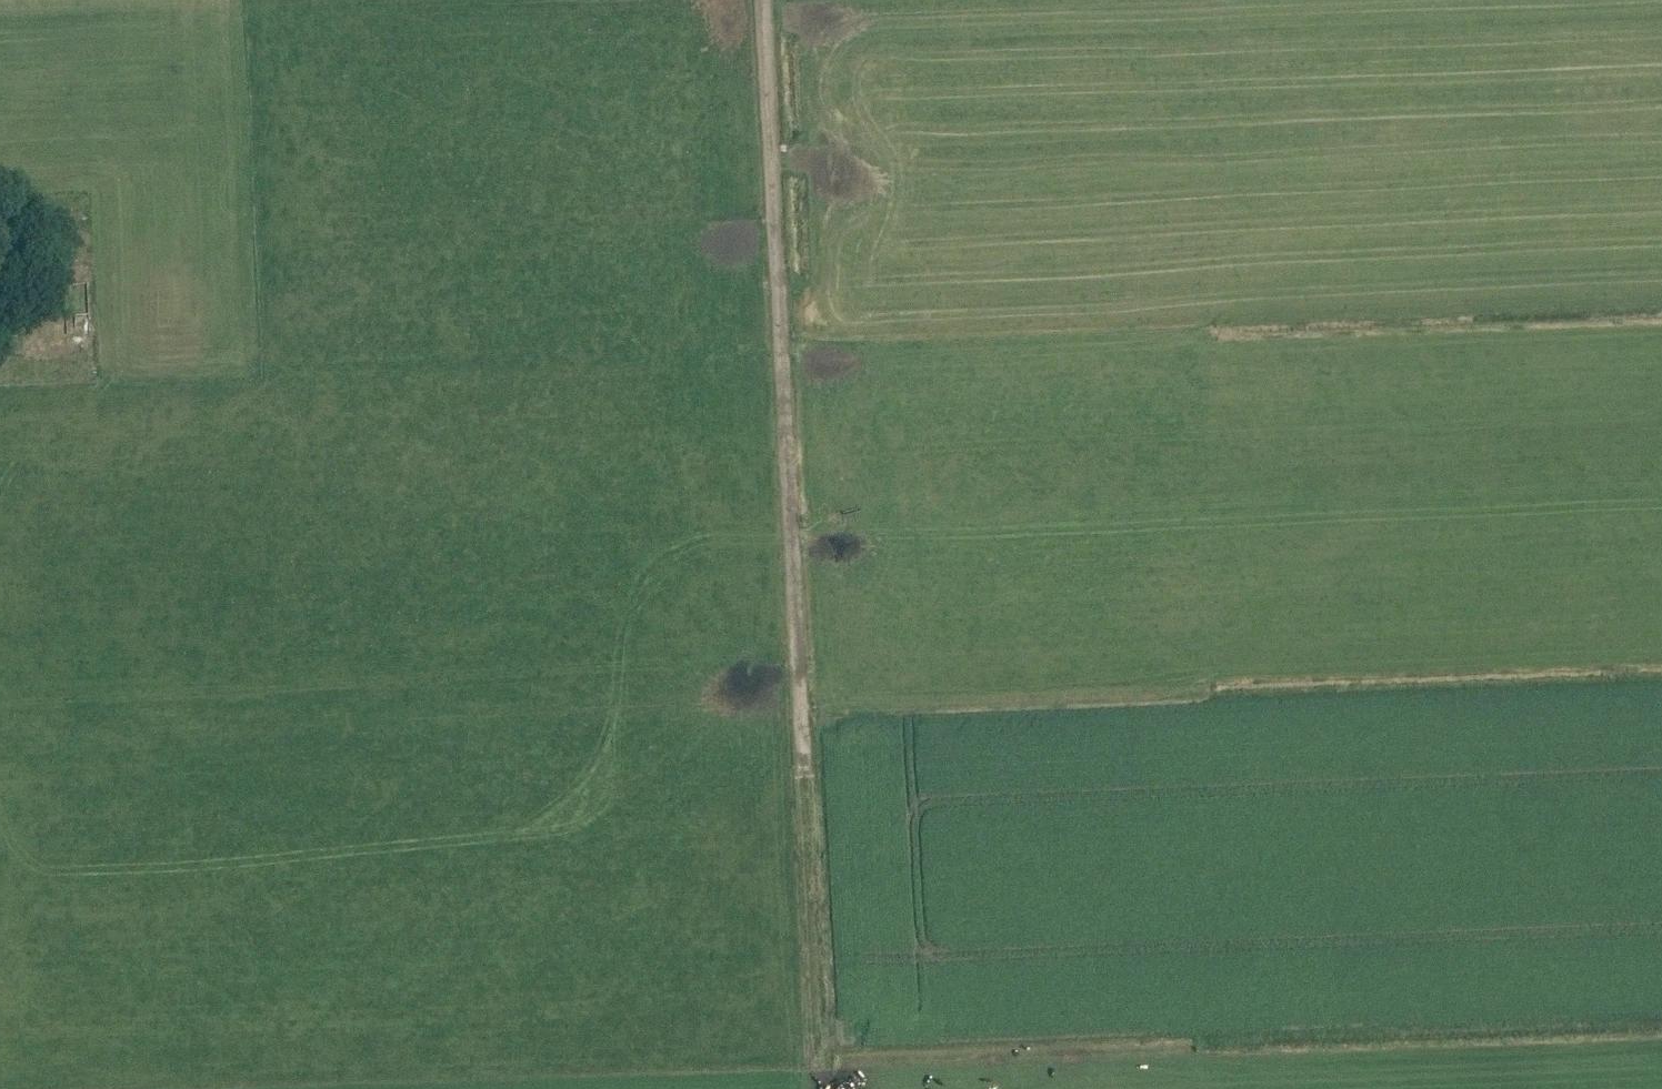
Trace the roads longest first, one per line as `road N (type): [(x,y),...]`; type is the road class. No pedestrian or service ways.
road 1 (track): [(762,0),(804,779)]

